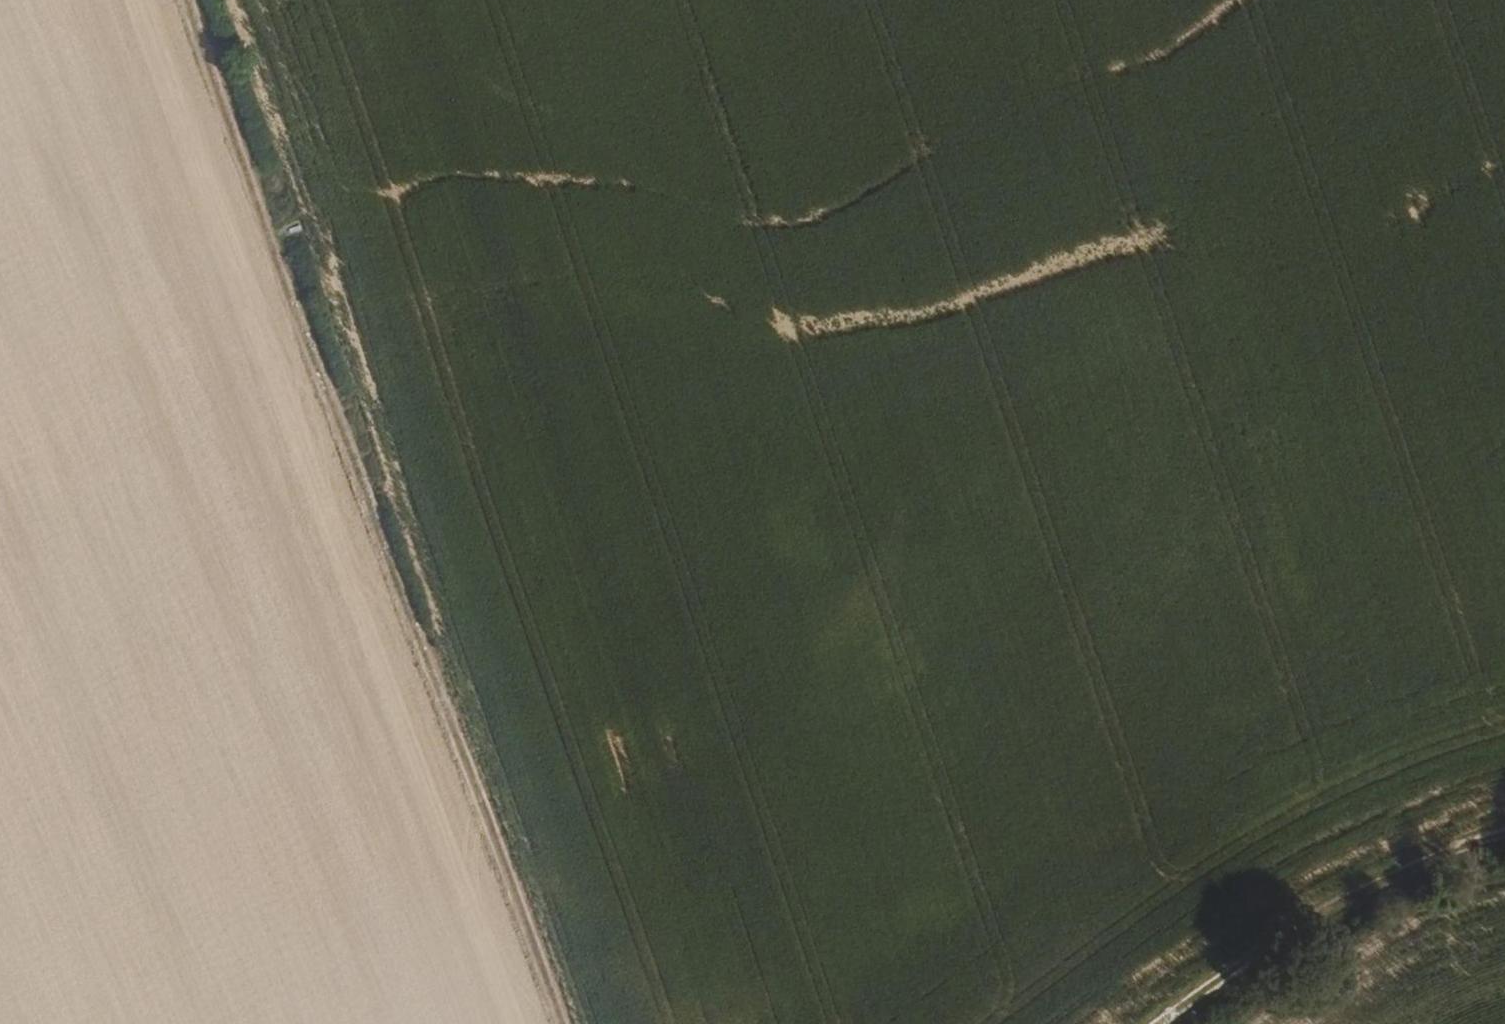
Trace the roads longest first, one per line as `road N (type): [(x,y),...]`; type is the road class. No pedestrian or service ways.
road 1 (track): [(191,0),(555,1023)]
road 2 (track): [(1164,1023),(1241,970),(1504,837)]

